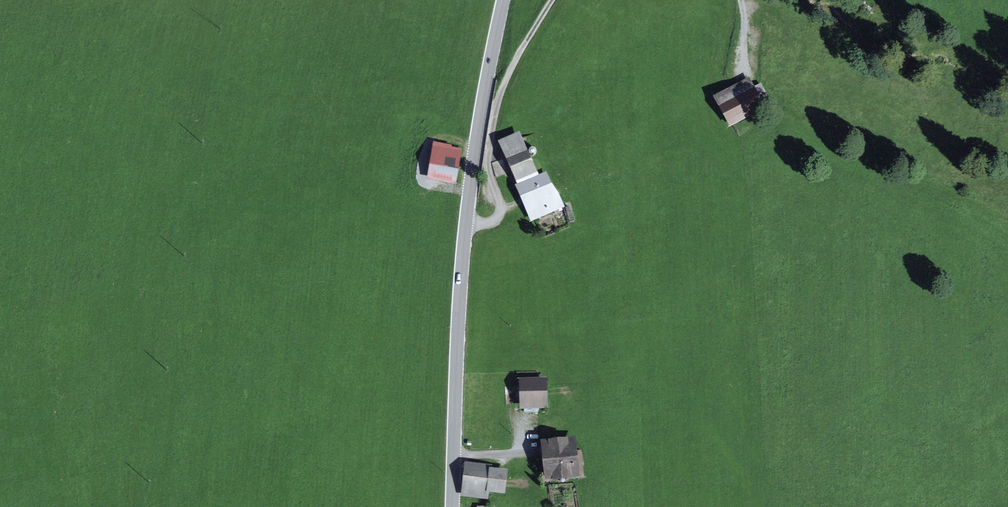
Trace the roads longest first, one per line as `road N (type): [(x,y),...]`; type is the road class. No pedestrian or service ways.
road 1 (tertiary): [(505,0),(466,222),(452,506)]
road 2 (track): [(466,222),(499,217),(488,168),(496,109),(553,0)]

